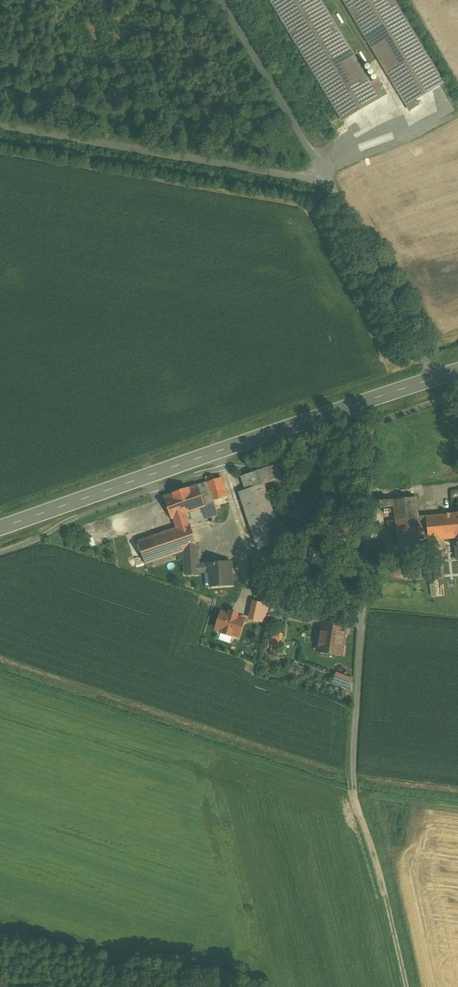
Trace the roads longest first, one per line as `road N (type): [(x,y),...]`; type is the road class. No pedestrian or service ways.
road 1 (secondary): [(0,529),(357,403)]
road 2 (unclassified): [(357,403),(366,419),(353,767)]
road 3 (unclassified): [(322,172),(0,115)]
road 4 (unclassified): [(440,377),(322,172)]
road 5 (unclassified): [(322,172),(214,0)]

